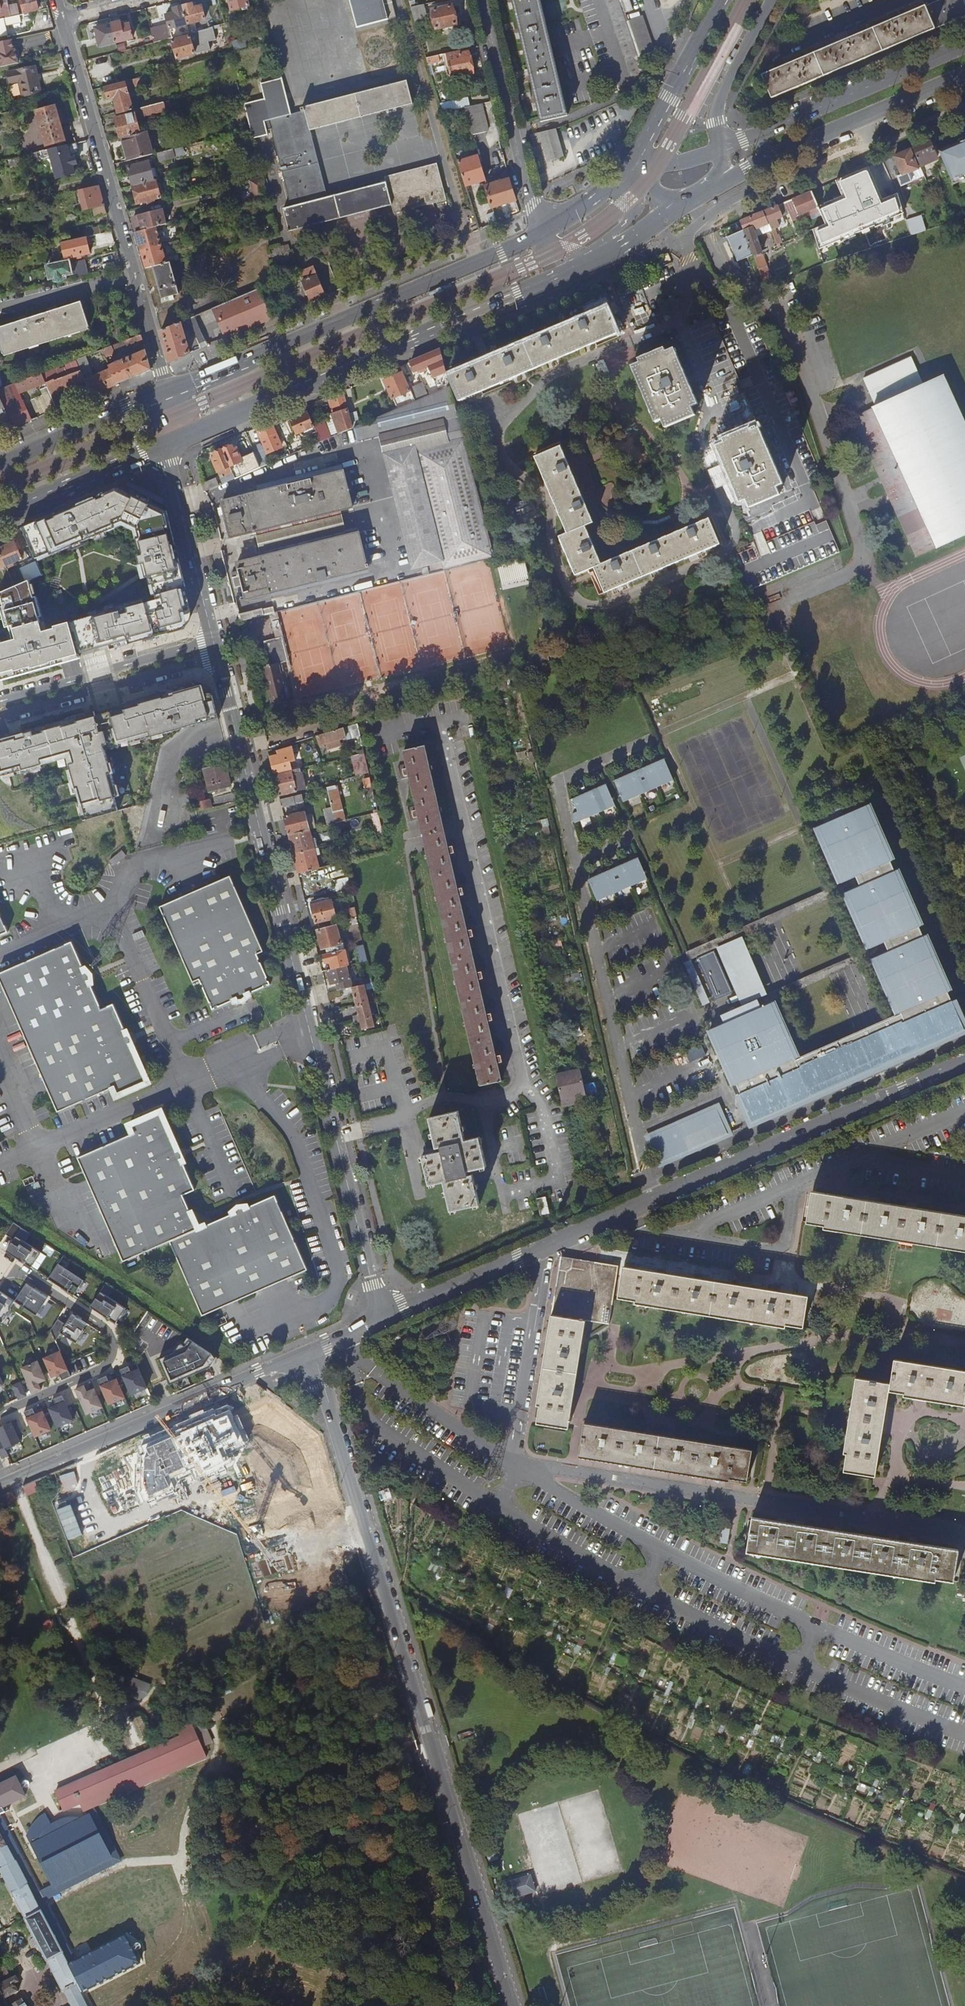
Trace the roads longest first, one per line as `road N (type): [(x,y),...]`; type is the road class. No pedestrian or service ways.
road 1 (residential): [(358,1353),(356,1384),(366,1415),(499,1506),(703,1620),(964,1733)]
road 2 (residential): [(308,1353),(511,2005)]
road 3 (residential): [(217,657),(386,1316)]
road 4 (residential): [(964,1686),(816,1628),(517,1466)]
road 5 (primary): [(165,446),(593,260)]
road 6 (residential): [(546,1244),(964,1062)]
road 7 (residential): [(517,1466),(964,1540)]
road 8 (residential): [(58,0),(169,391)]
road 9 (primary): [(541,233),(169,391)]
road 10 (residential): [(308,1353),(6,1482)]
road 11 (residential): [(4,1262),(102,1325),(113,1349),(97,1371),(0,1414)]
road 12 (primary): [(718,185),(964,75)]
road 13 (primary): [(964,46),(722,150)]
road 14 (residential): [(483,0),(541,233)]
road 15 (residential): [(0,717),(217,657)]
road 16 (residential): [(546,1244),(517,1466)]
road 17 (residential): [(213,640),(0,701)]
road 18 (residential): [(165,446),(213,640)]
road 19 (residential): [(517,1466),(358,1353)]
road 20 (primary): [(722,0),(632,165)]
road 21 (primary): [(169,391),(0,463)]
road 22 (primary): [(0,515),(165,446)]
road 23 (residential): [(386,1316),(546,1244)]
road 24 (primary): [(722,150),(719,101),(773,0)]

